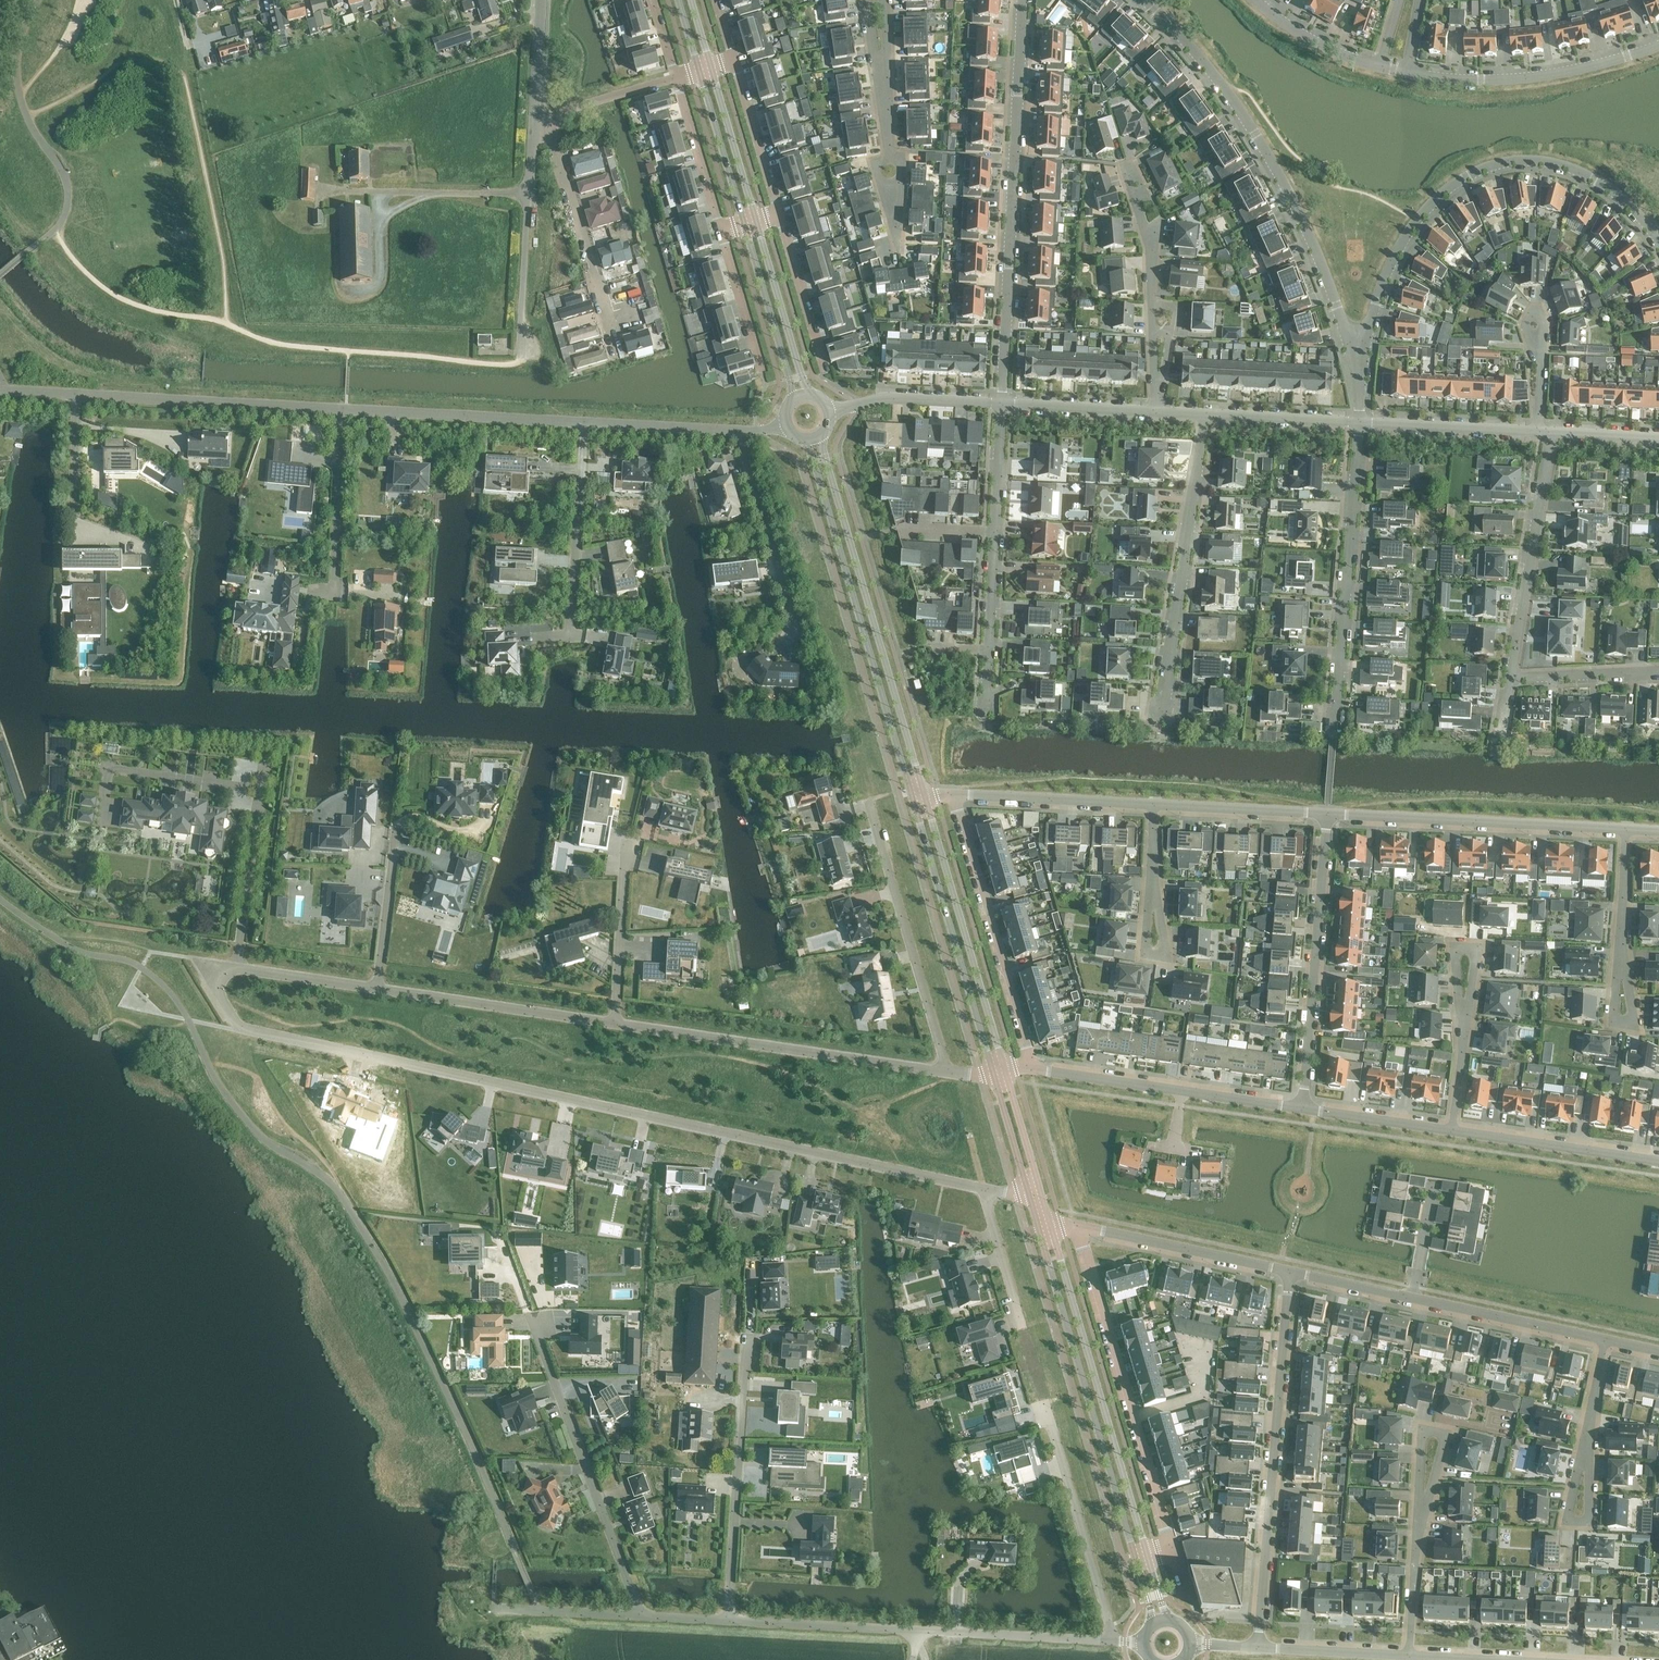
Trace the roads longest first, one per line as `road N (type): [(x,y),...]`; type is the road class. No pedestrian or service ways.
road 1 (residential): [(989,1189),(242,1030),(212,985),(220,970),(237,969)]
road 2 (residential): [(1356,359),(1410,225),(1486,168),(1525,162),(1568,169),(1611,194),(1658,248)]
road 3 (residential): [(1356,359),(1283,184),(1238,110),(1140,0)]
road 4 (residential): [(1000,405),(1021,0)]
road 5 (residential): [(1284,1269),(1258,1648)]
road 6 (tertiary): [(807,441),(915,801)]
road 7 (tertiary): [(925,798),(822,437)]
road 8 (tertiary): [(1037,1229),(1136,1559)]
road 9 (tertiary): [(1147,1555),(1049,1226)]
road 10 (residential): [(950,1070),(616,1022)]
road 11 (residential): [(1080,1226),(1170,1549)]
road 12 (residential): [(635,1612),(529,1319),(550,1312)]
road 13 (residential): [(1332,738),(1357,425)]
road 14 (residential): [(1159,724),(1204,416)]
road 15 (residential): [(1327,815),(1625,832)]
road 16 (residential): [(1327,815),(1302,1109)]
road 17 (residential): [(954,796),(1033,1069)]
road 18 (tertiary): [(1004,1070),(925,798)]
road 19 (tertiary): [(915,801),(993,1073)]
road 20 (residential): [(725,1618),(745,1337)]
road 21 (residential): [(950,1070),(867,803)]
road 22 (residential): [(342,408),(75,395)]
road 23 (residential): [(1406,73),(1550,76),(1658,45)]
road 24 (residential): [(1507,680),(1550,435)]
road 25 (residential): [(615,358),(545,122)]
road 26 (residential): [(1112,1641),(1043,1407)]
road 27 (residential): [(585,423),(342,408)]
road 28 (residential): [(616,1022),(376,991)]
road 29 (residential): [(518,364),(533,123)]
road 30 (residential): [(790,639),(790,614),(738,430)]
road 31 (residential): [(585,423),(570,636)]
road 32 (residential): [(1449,1131),(1658,1161)]
road 33 (residential): [(1080,1226),(1284,1269)]
road 34 (residential): [(954,796),(1152,808)]
road 35 (residential): [(1414,1298),(1605,1339)]
road 36 (residential): [(616,1022),(624,831)]
road 37 (residential): [(914,1631),(725,1618)]
road 38 (residential): [(342,408),(329,592)]
road 39 (residential): [(1357,425),(1537,434)]
road 40 (tertiary): [(744,224),(796,395)]
road 41 (tertiary): [(806,392),(756,221)]
road 42 (residential): [(1152,808),(1327,815)]
road 43 (residential): [(888,156),(876,168),(894,241),(897,159)]
road 44 (residential): [(833,412),(886,397),(1000,405)]
road 45 (residential): [(376,991),(397,828)]
road 46 (residential): [(777,215),(824,371)]
road 47 (residential): [(732,60),(777,215)]
road 48 (tertiary): [(756,221),(711,66)]
road 49 (tertiary): [(698,70),(744,224)]
road 50 (residential): [(721,230),(676,77)]
road 51 (residential): [(1152,305),(1150,251),(1121,164),(1133,160)]
road 52 (residential): [(1424,1501),(1408,1658)]
road 53 (residential): [(1112,1641),(955,1634)]
road 54 (residential): [(1000,405),(1154,413)]
road 55 (residential): [(1204,416),(1357,425)]
road 56 (residential): [(738,430),(585,423)]
road 57 (residential): [(1507,680),(1658,673)]
road 58 (residential): [(1258,1648),(1408,1658)]
road 59 (residential): [(1033,1069),(1181,1090)]
road 60 (residential): [(762,373),(721,230)]
road 61 (residential): [(1302,1109),(1449,1131)]
road 62 (residential): [(1254,0),(1300,34),(1379,66)]
road 63 (residential): [(1020,1327),(989,1189)]
road 64 (residential): [(635,1612),(494,1607)]
road 65 (residential): [(376,991),(237,969)]
road 66 (residential): [(1424,1501),(1442,1451),(1434,1432),(1421,1443),(1419,1491)]
road 67 (residential): [(545,122),(676,77)]
road 68 (residential): [(1284,1269),(1414,1298)]
road 69 (residential): [(992,536),(1000,405)]
road 70 (residential): [(1625,832),(1620,961)]
road 71 (residential): [(1585,1458),(1568,1511),(1578,1522),(1589,1515),(1590,1471)]
road 72 (tertiary): [(1040,1192),(1004,1070)]
road 73 (tertiary): [(993,1073),(1028,1193)]
road 74 (residential): [(533,123),(541,0)]
road 75 (residential): [(1181,1090),(1302,1109)]
road 76 (residential): [(1605,1339),(1585,1458)]
road 77 (residential): [(75,395),(76,515)]

